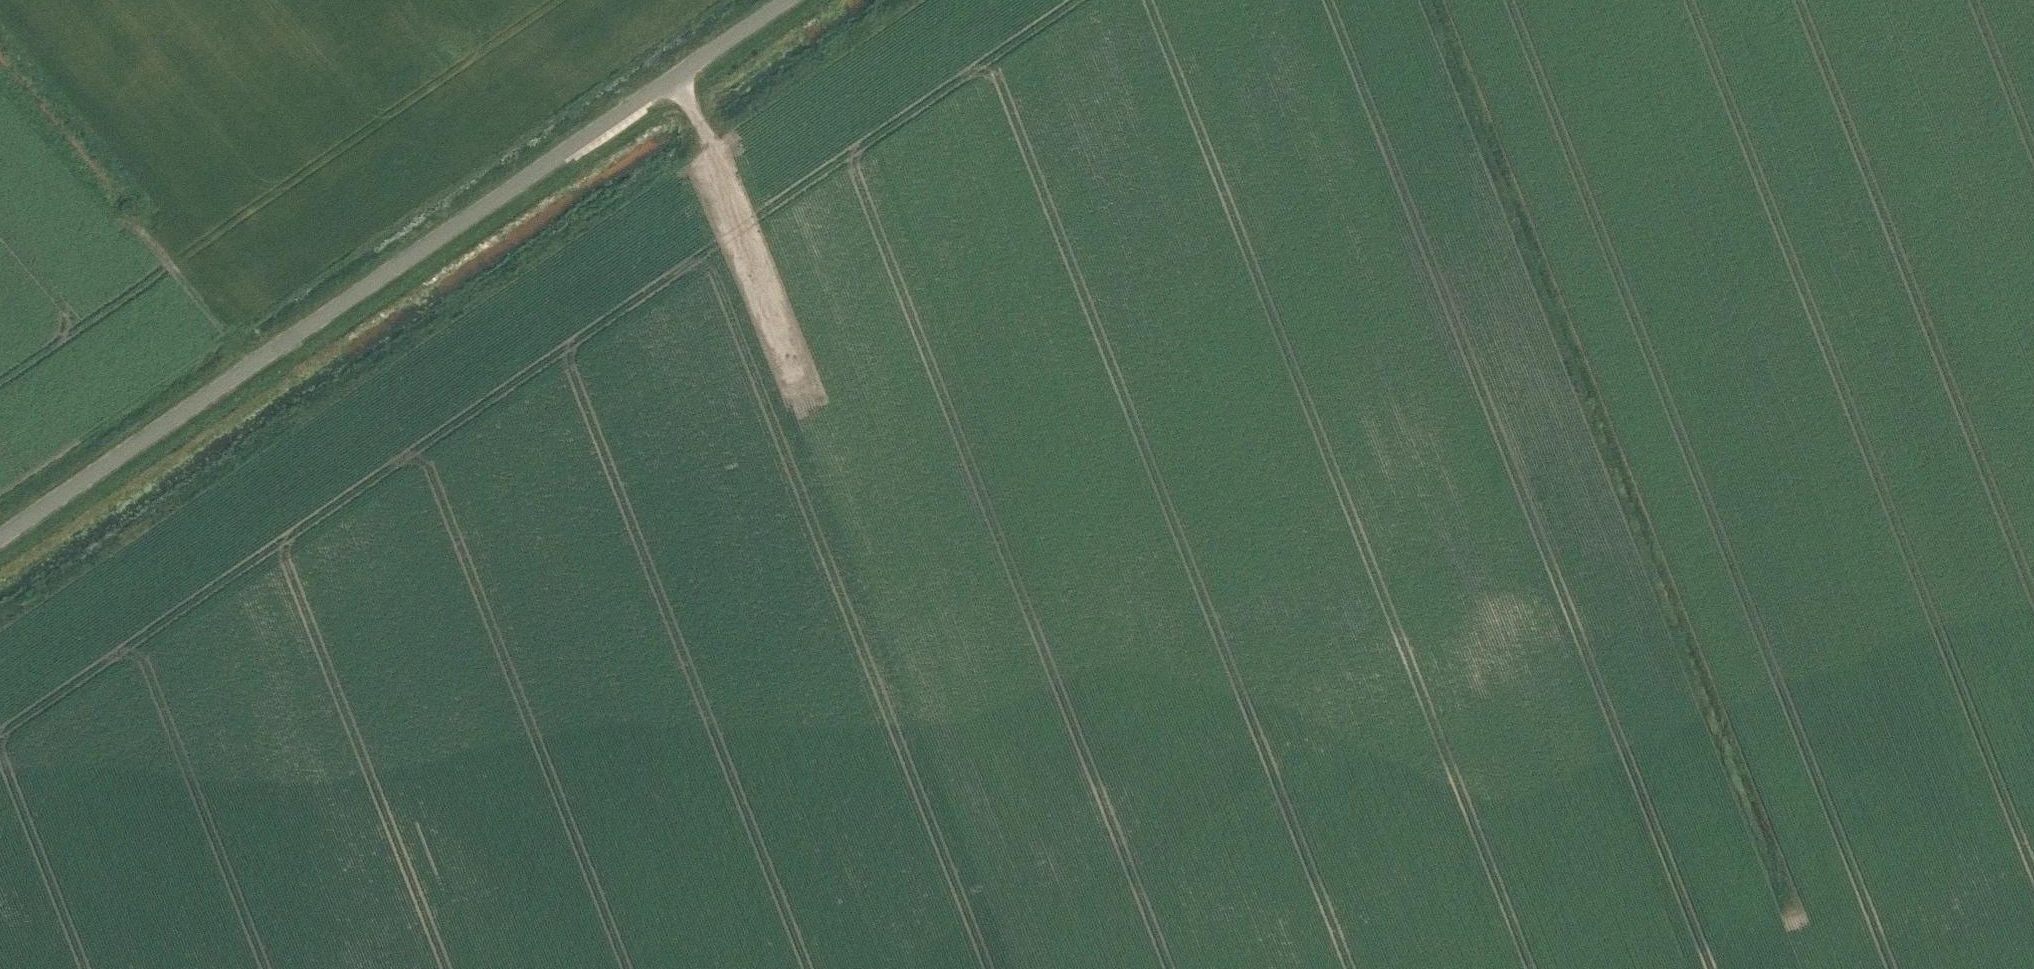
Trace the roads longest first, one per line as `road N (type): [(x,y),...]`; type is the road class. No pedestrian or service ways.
road 1 (unclassified): [(0,537),(786,0)]

